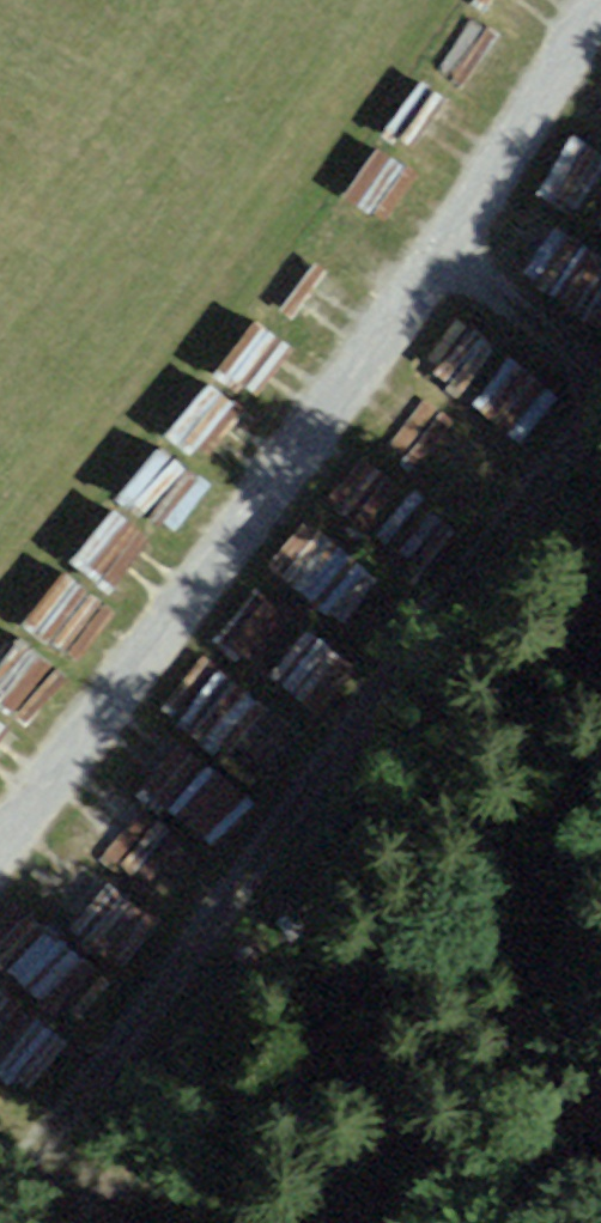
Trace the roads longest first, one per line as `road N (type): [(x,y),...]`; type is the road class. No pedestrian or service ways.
road 1 (track): [(0,859),(488,194),(600,7)]
road 2 (track): [(600,450),(461,635)]

